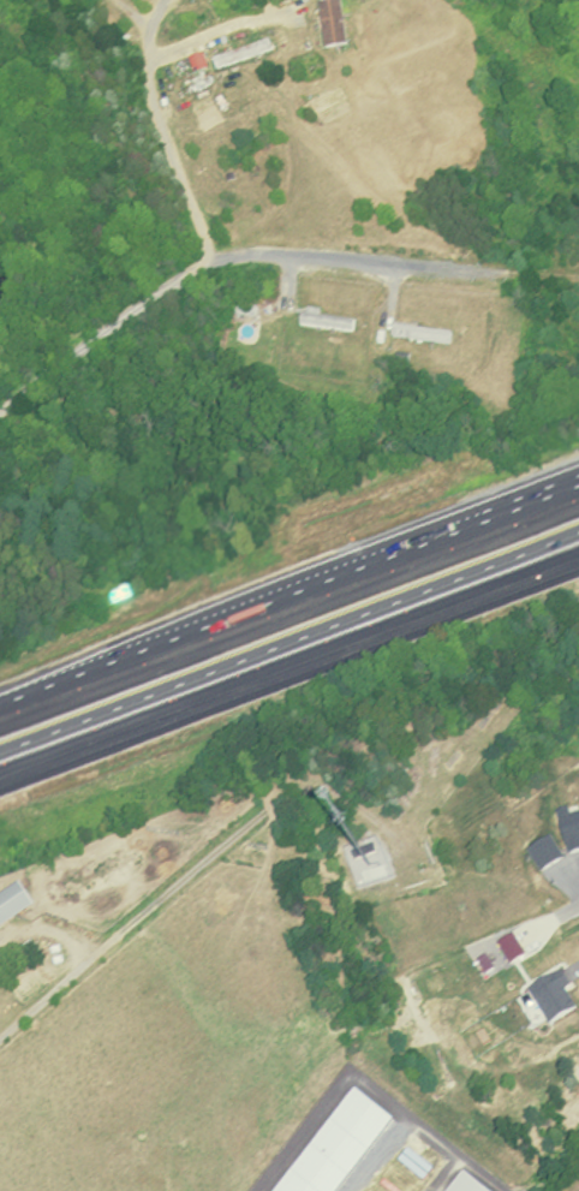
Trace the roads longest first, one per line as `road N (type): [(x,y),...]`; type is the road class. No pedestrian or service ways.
road 1 (residential): [(0,408),(213,255),(303,254),(578,275)]
road 2 (motorway): [(578,487),(0,706)]
road 3 (motorway): [(0,776),(578,558)]
road 4 (residential): [(213,255),(168,147),(143,30),(111,0)]

